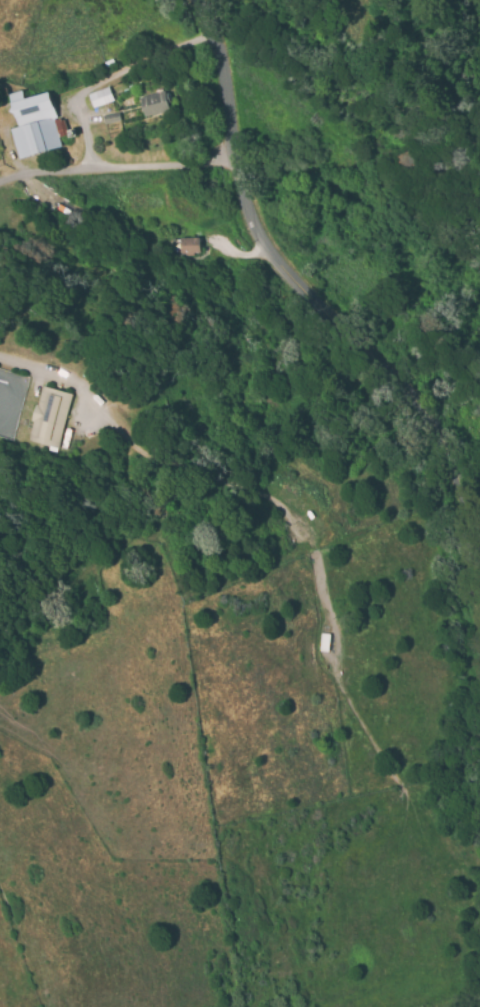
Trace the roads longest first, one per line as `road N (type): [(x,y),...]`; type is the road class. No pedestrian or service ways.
road 1 (residential): [(479,568),(447,410),(350,334),(252,233),(230,96),(191,0)]

